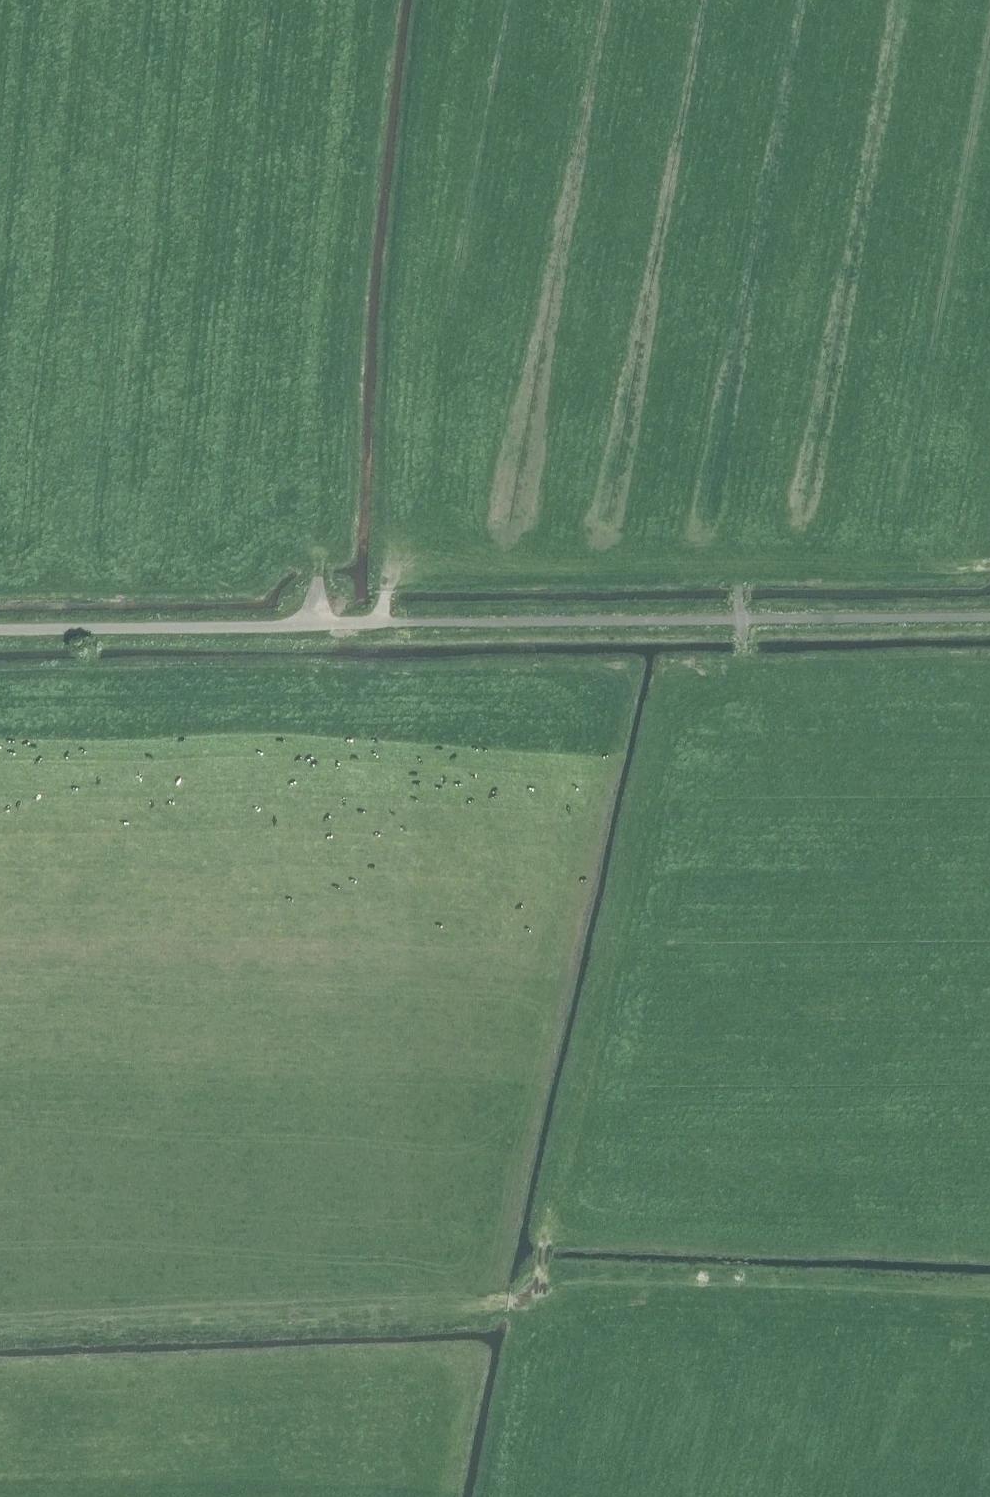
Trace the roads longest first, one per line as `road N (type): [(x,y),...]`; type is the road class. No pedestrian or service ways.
road 1 (unclassified): [(0,631),(354,623)]

